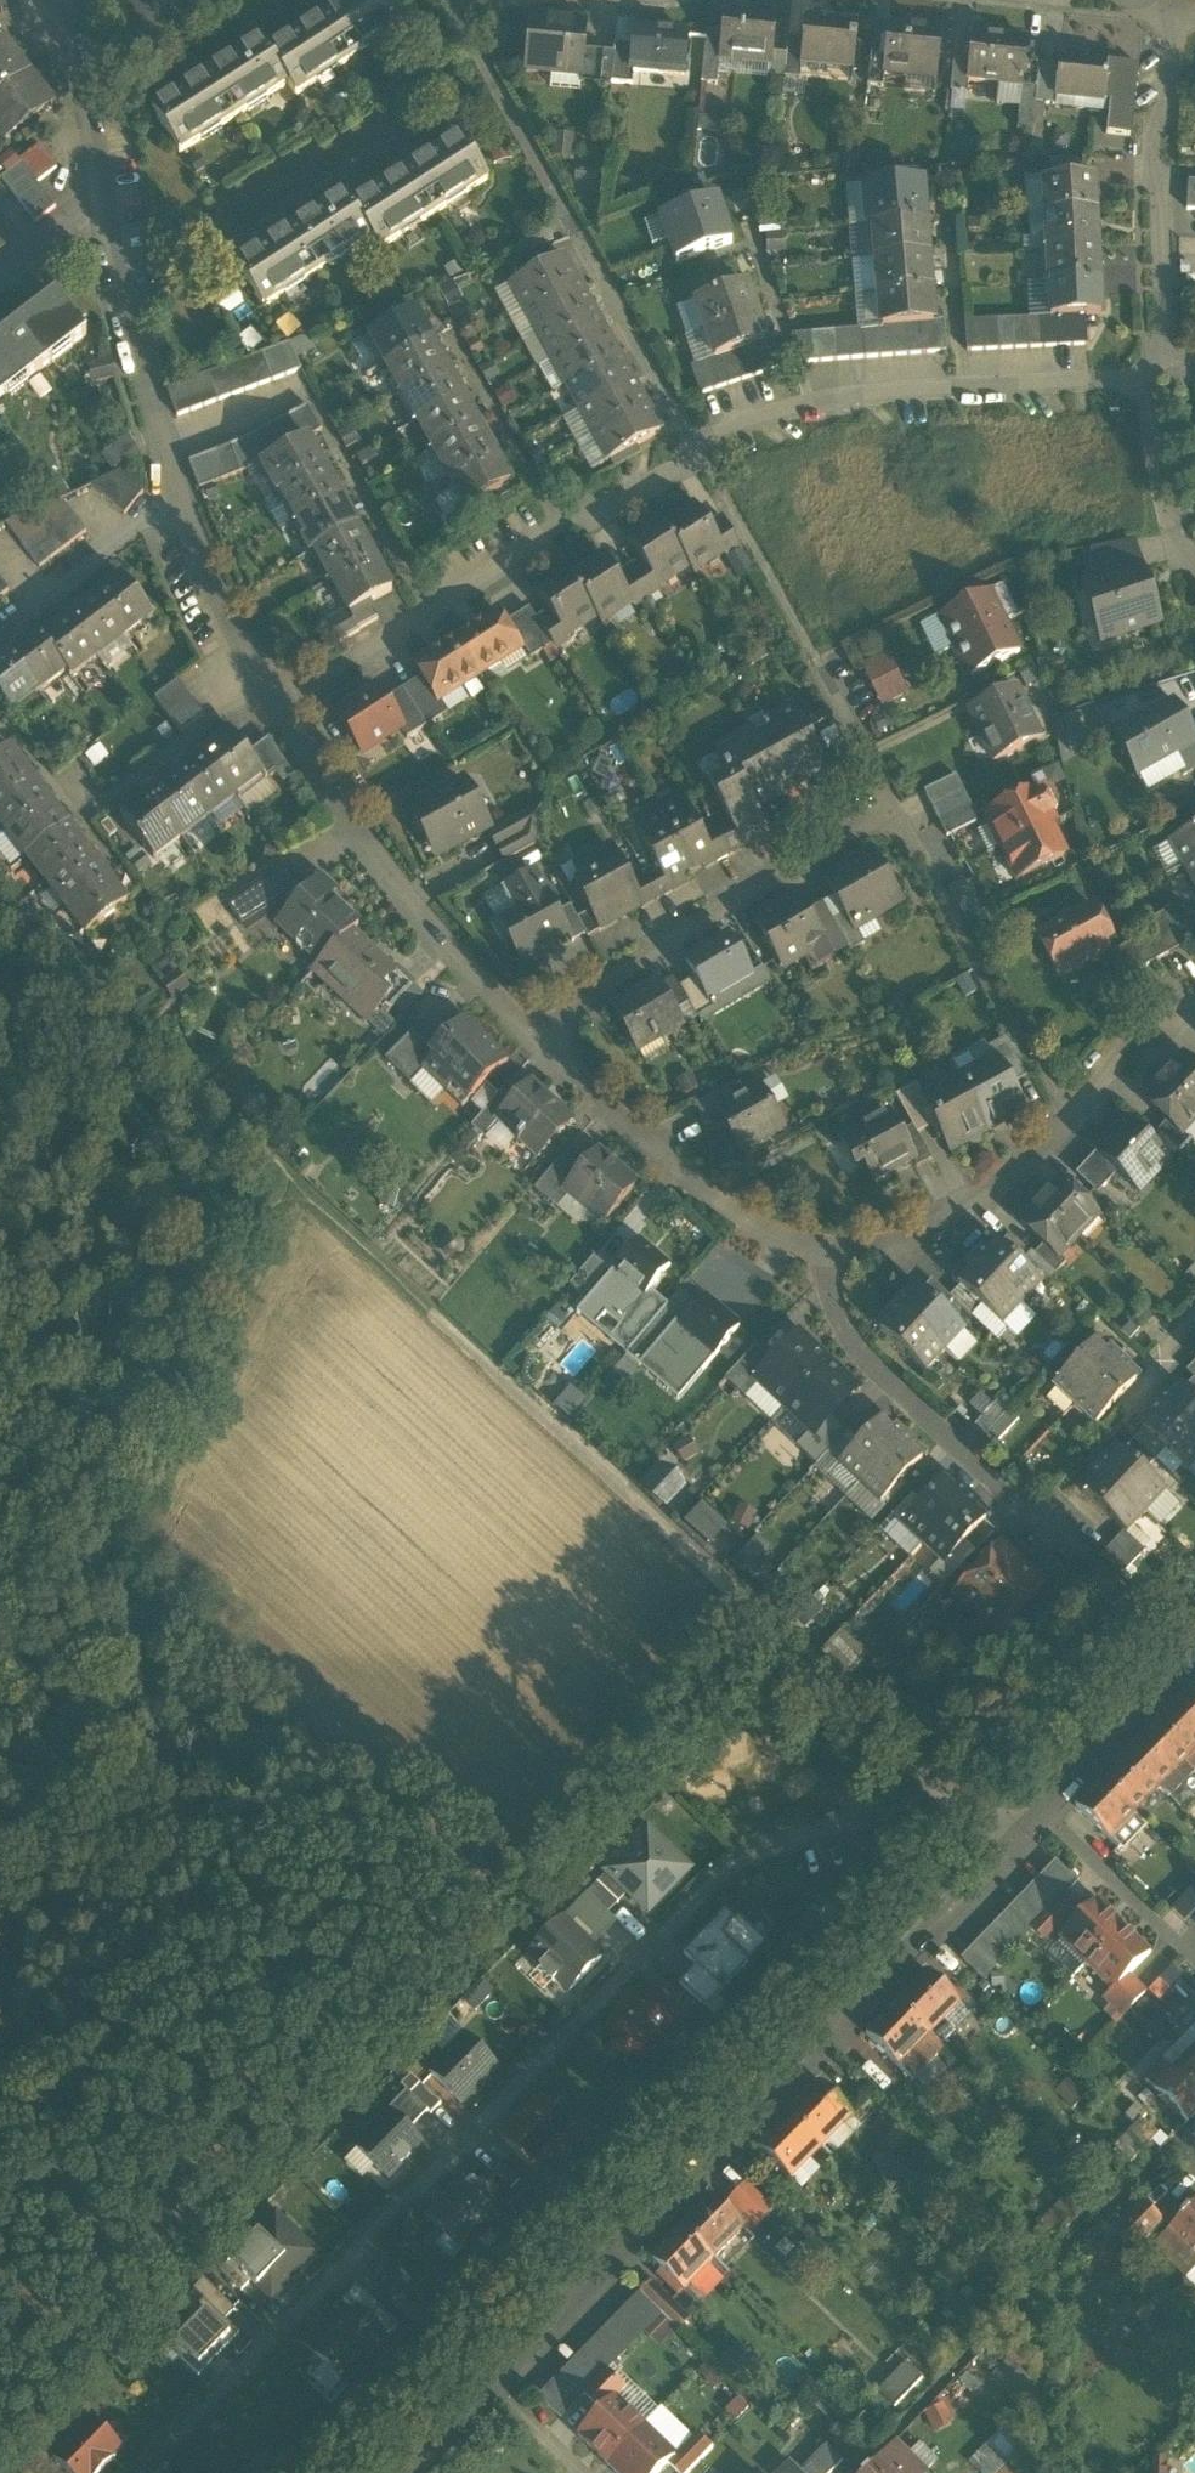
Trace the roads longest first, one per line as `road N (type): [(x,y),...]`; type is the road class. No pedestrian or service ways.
road 1 (residential): [(144,2472),(457,2137),(739,1855),(948,1791),(1022,1837)]
road 2 (residential): [(275,703),(699,452),(896,398),(1163,387)]
road 3 (track): [(294,1187),(948,1791)]
road 4 (residential): [(491,2387),(1022,1837)]
road 5 (residential): [(1194,996),(1140,1038),(1069,1125),(975,1214),(819,1257)]
road 6 (residential): [(887,799),(636,956),(534,1043)]
road 7 (residential): [(534,1043),(354,834),(275,703)]
road 8 (residential): [(819,1257),(828,1312),(869,1371),(1032,1520),(1072,1542)]
road 9 (residential): [(1163,387),(1166,7)]
road 10 (residential): [(819,1257),(744,1229),(534,1043)]
road 11 (residential): [(1022,1837),(1194,1668)]
road 12 (residential): [(275,703),(176,487)]
road 13 (residential): [(176,487),(0,622)]
road 14 (residential): [(98,195),(148,393)]
road 15 (residential): [(60,0),(98,195)]
road 16 (residential): [(1194,567),(1163,387)]
road 17 (residential): [(1194,1959),(1088,1857)]
road 18 (residential): [(98,195),(0,271)]
road 19 (residential): [(491,2387),(579,2472)]
road 20 (residential): [(406,2472),(491,2387)]

